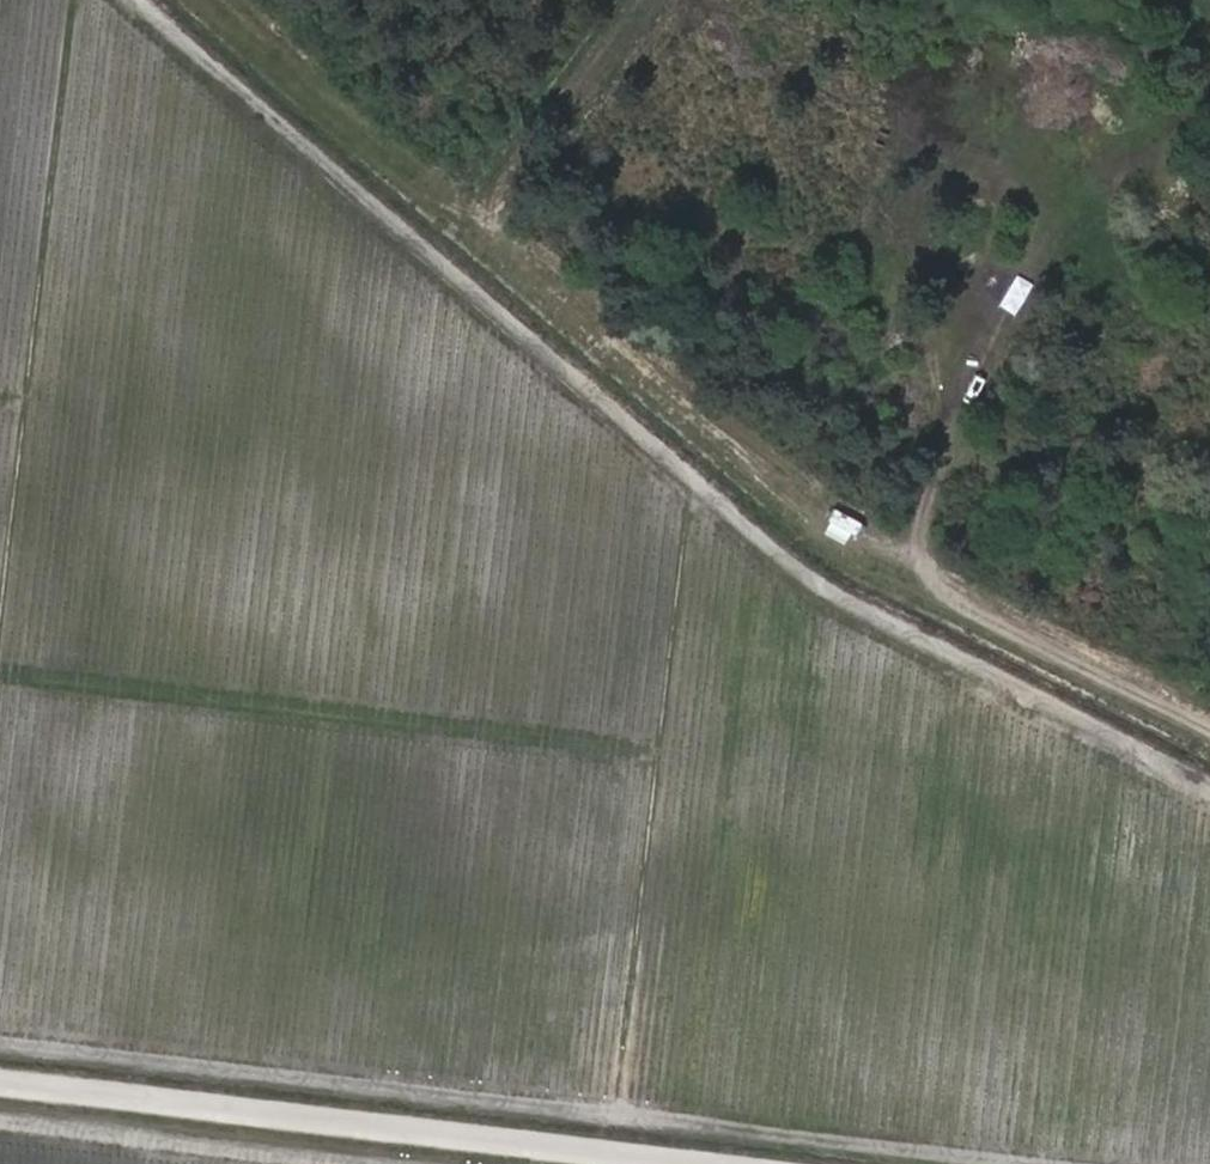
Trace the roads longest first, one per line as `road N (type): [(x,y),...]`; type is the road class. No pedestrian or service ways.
road 1 (track): [(220,0),(428,182),(515,231),(893,554),(1209,726)]
road 2 (track): [(689,379),(618,1154)]
road 3 (track): [(0,1081),(698,1163)]
road 4 (track): [(0,675),(655,752)]
road 5 (track): [(79,0),(0,631)]

